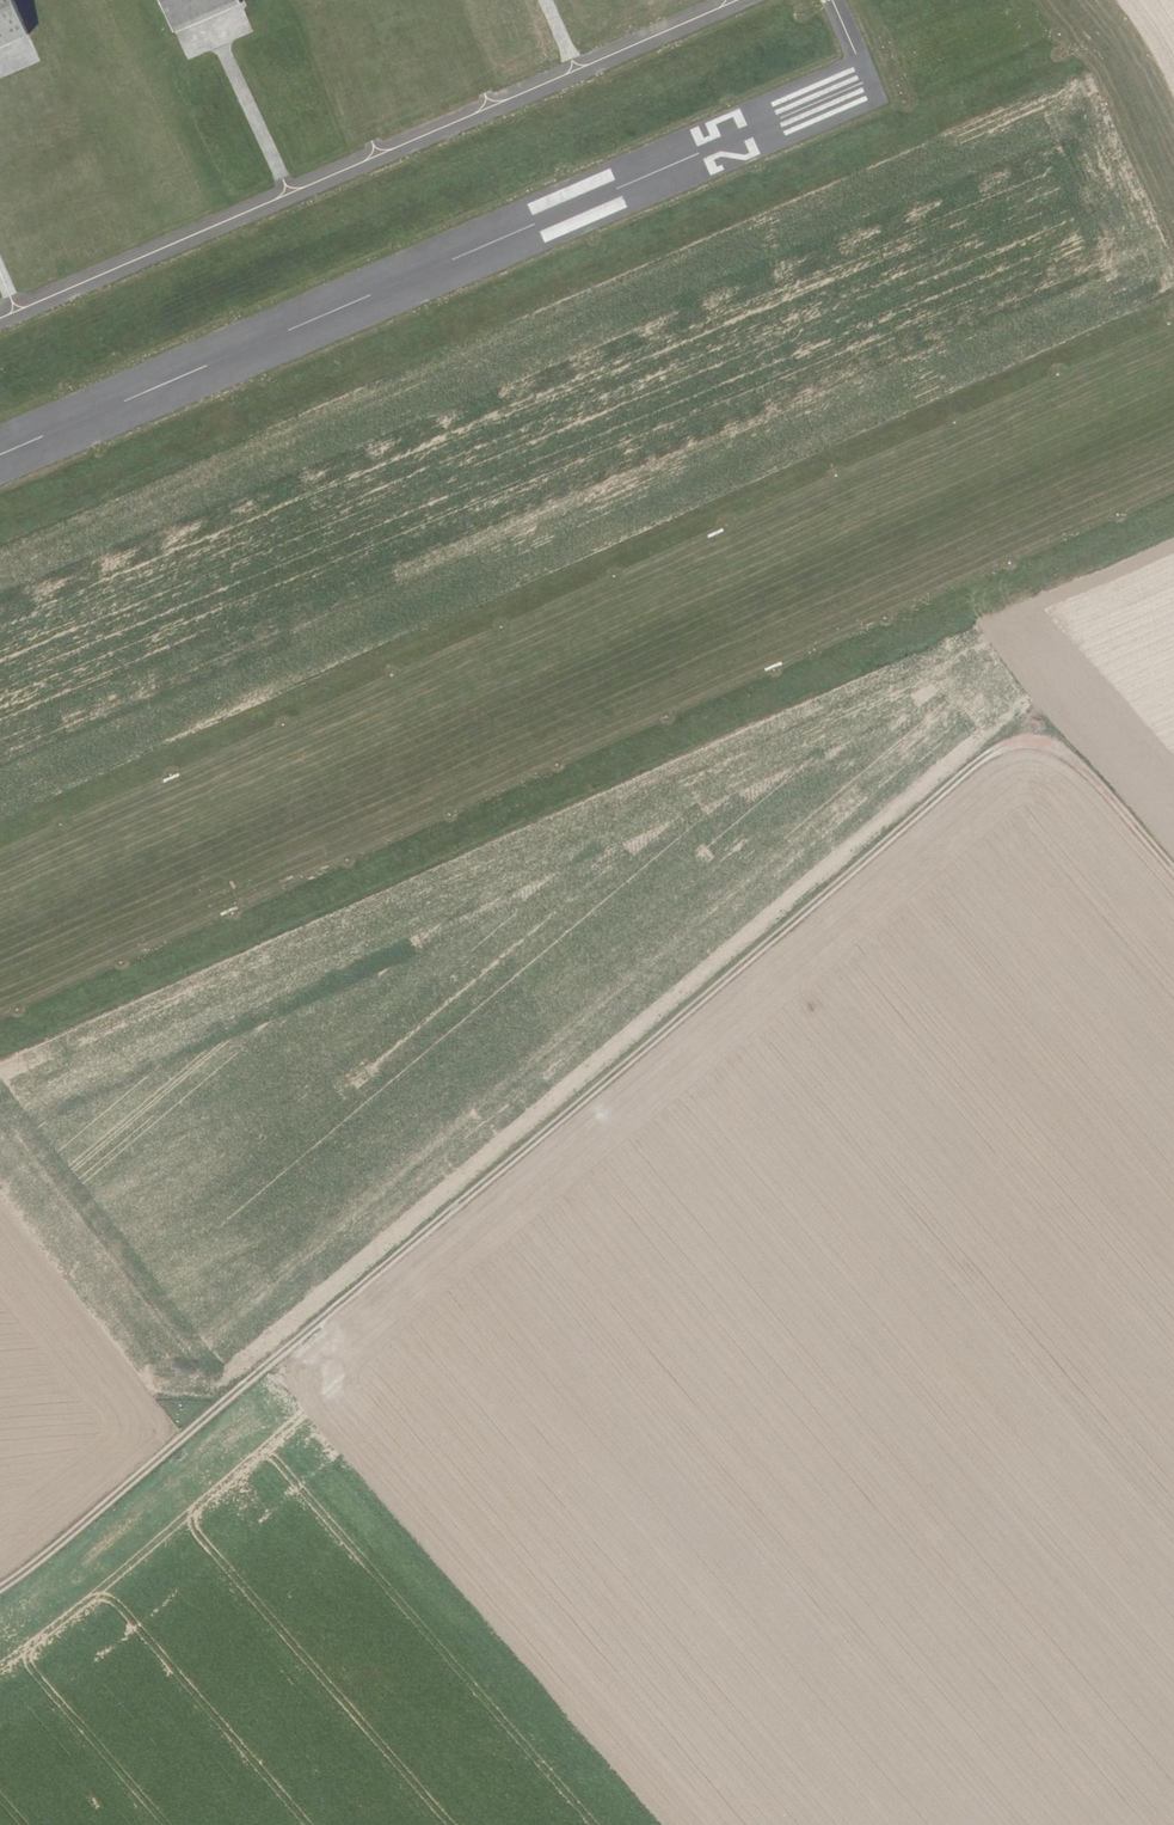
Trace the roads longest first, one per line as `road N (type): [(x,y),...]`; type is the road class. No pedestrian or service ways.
road 1 (track): [(0,1592),(993,753),(1018,742),(1059,749),(1173,869)]

